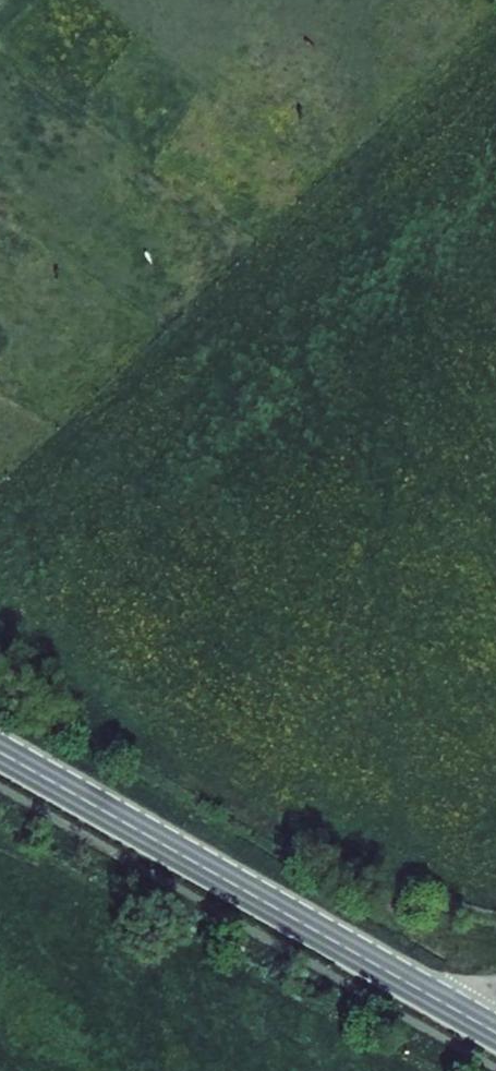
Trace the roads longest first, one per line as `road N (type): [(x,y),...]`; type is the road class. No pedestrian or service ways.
road 1 (secondary): [(0,751),(495,1031)]

